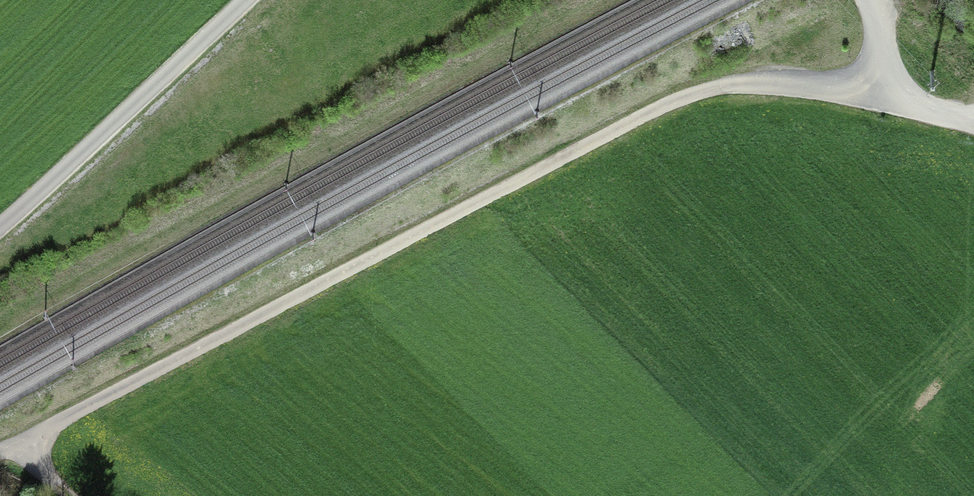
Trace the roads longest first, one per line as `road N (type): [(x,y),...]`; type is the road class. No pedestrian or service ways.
road 1 (track): [(895,90),(764,83),(664,105),(18,435)]
road 2 (unclassified): [(0,223),(242,0)]

